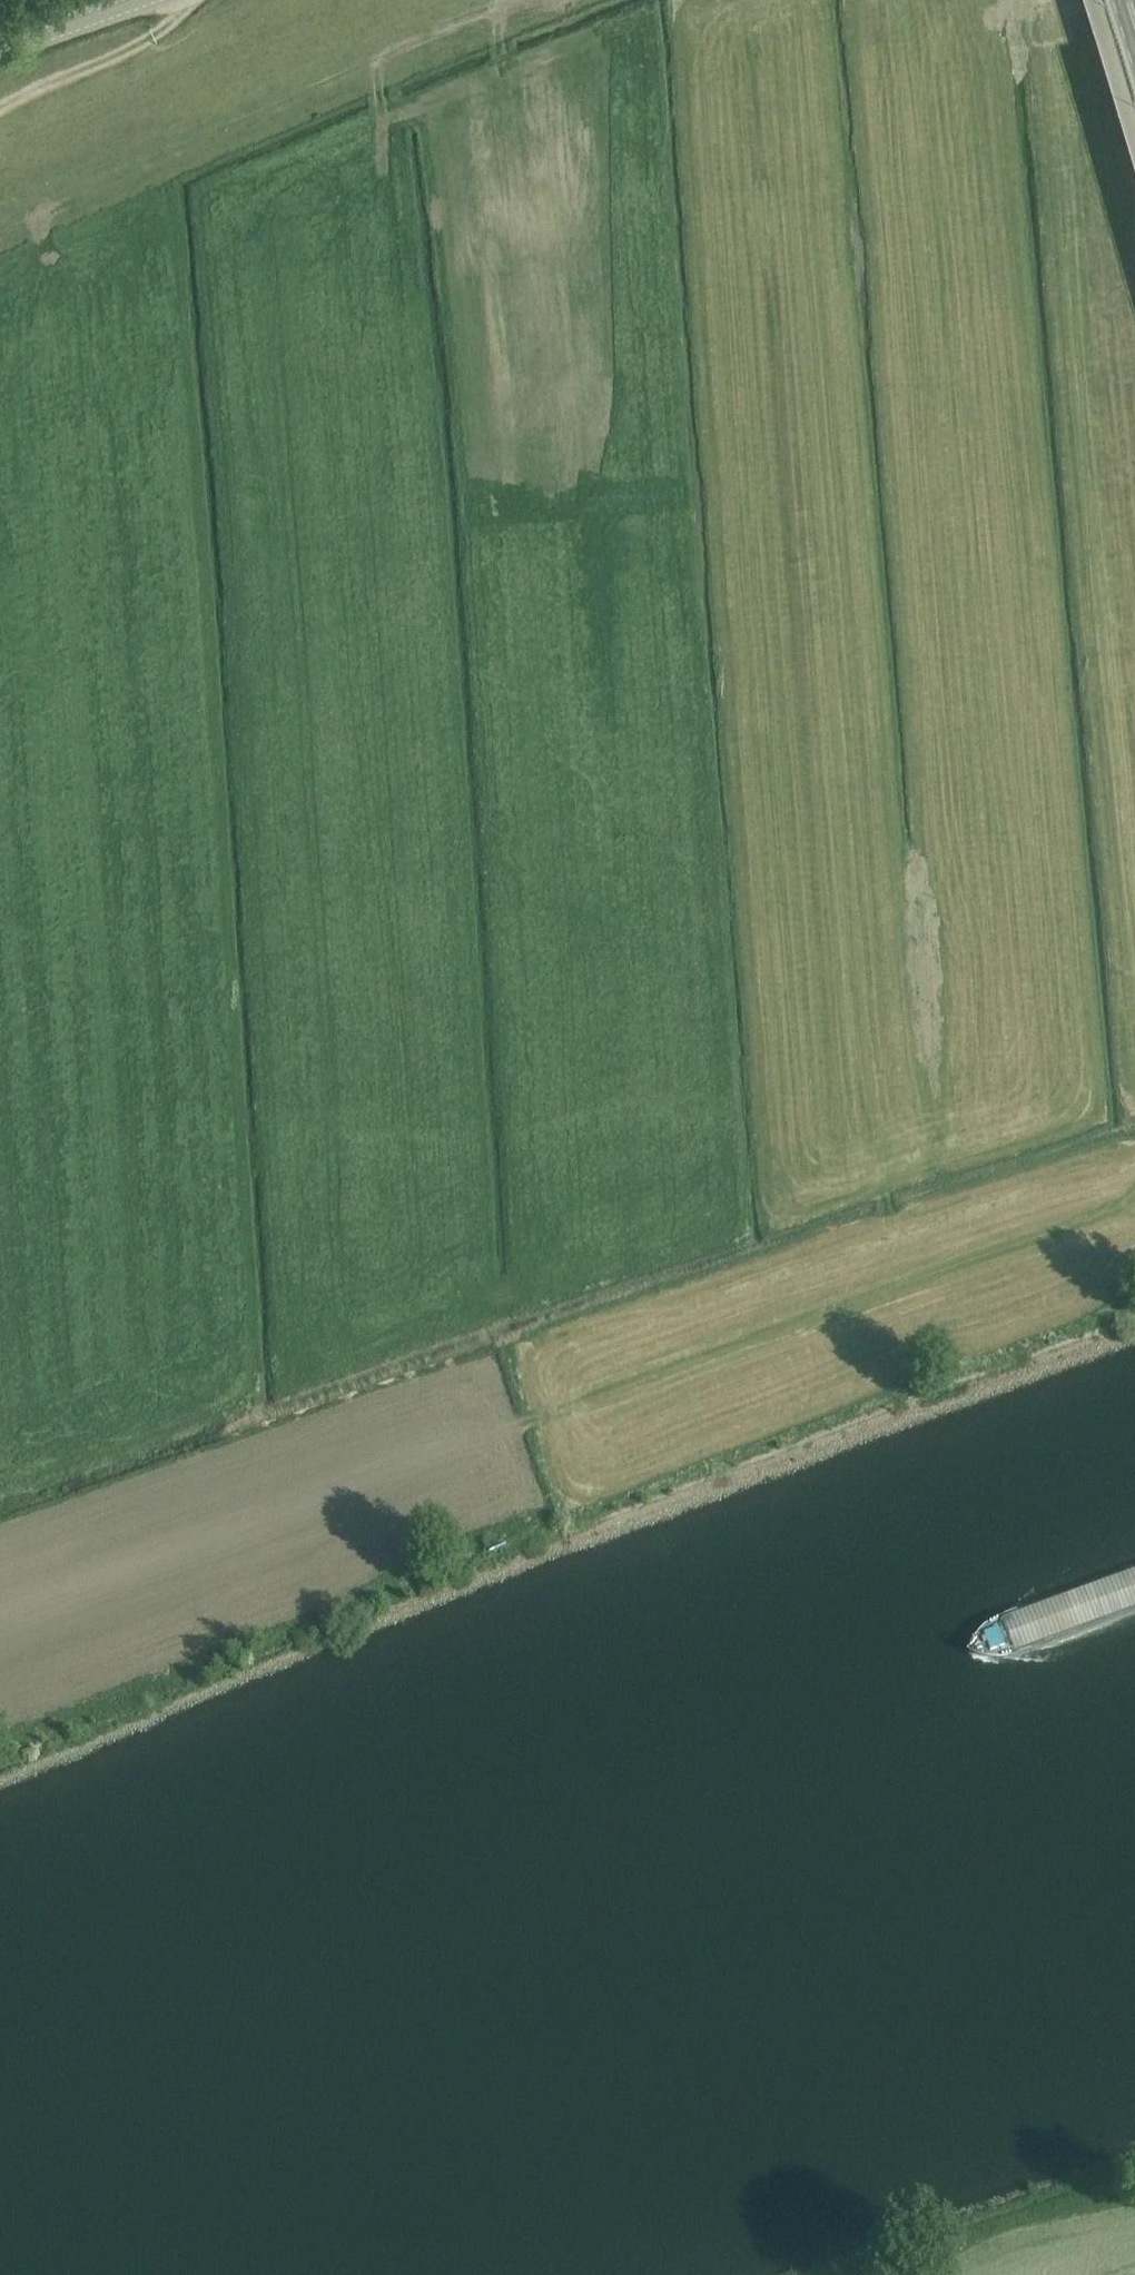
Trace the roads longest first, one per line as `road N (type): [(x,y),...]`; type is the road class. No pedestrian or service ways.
road 1 (unclassified): [(0,61),(167,0)]
road 2 (unclassified): [(1134,156),(1088,0)]

